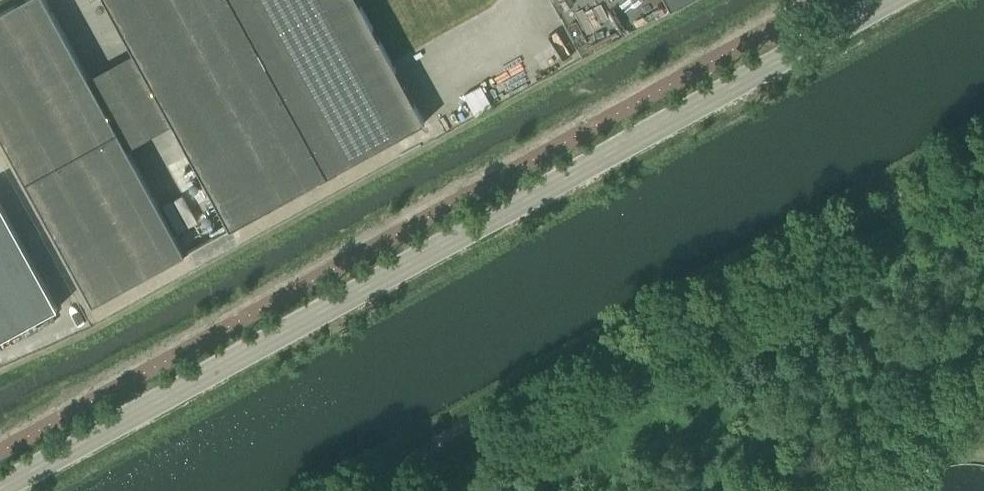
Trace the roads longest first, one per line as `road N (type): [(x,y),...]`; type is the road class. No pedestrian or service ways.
road 1 (unclassified): [(0,487),(886,0)]
road 2 (track): [(387,490),(499,417),(983,149)]

